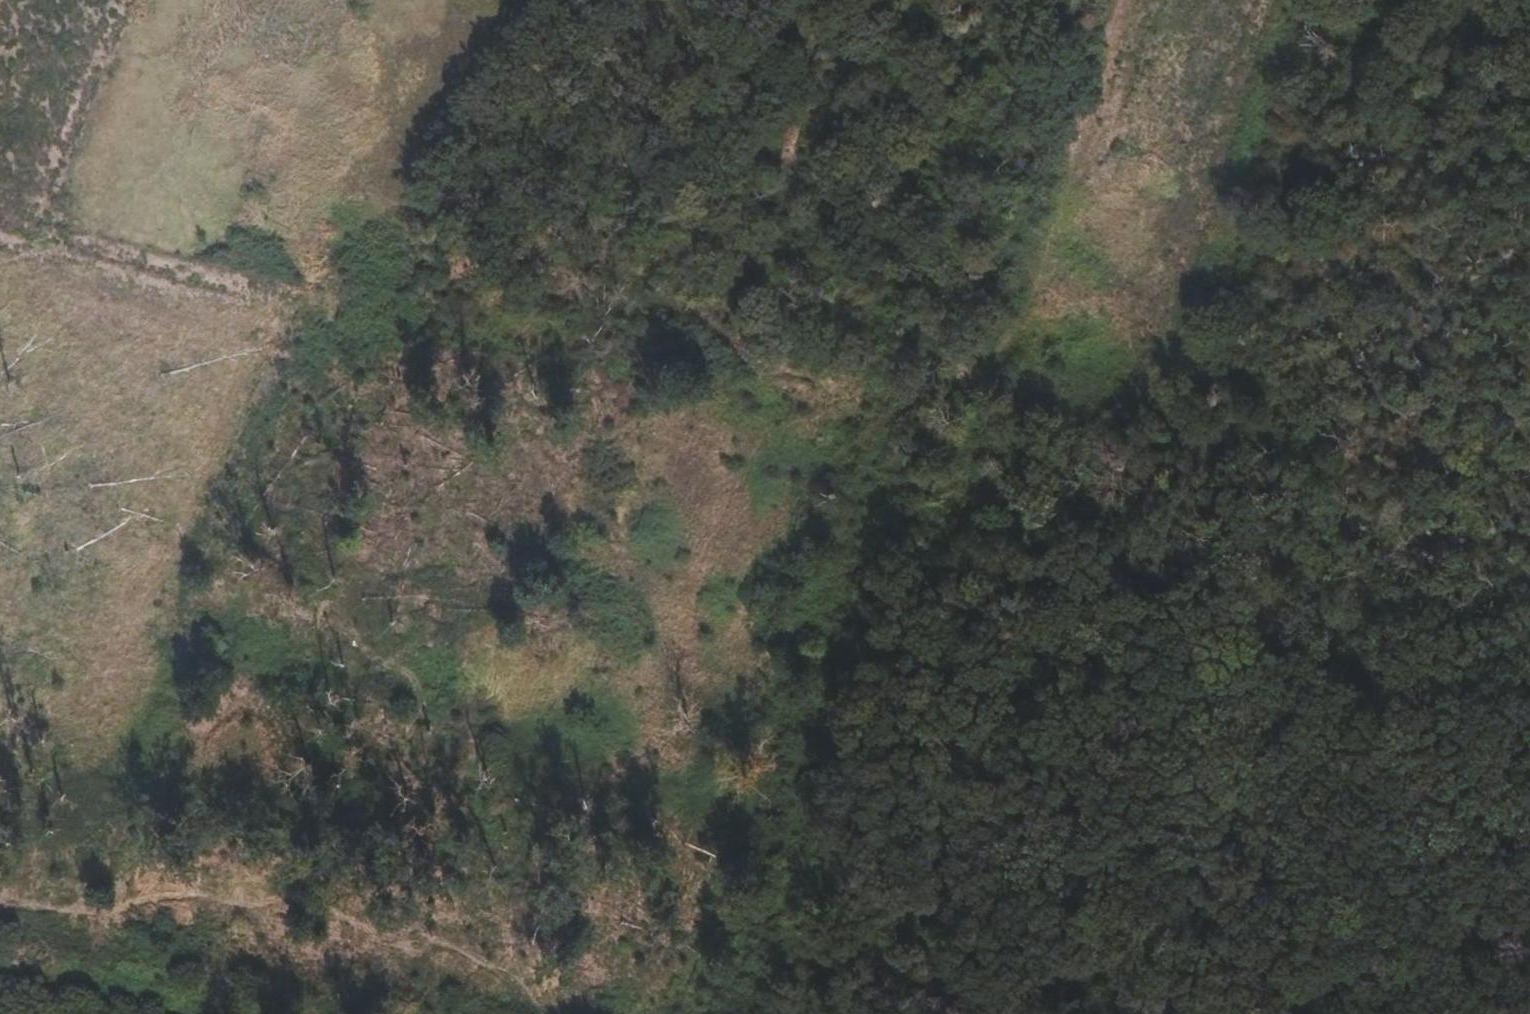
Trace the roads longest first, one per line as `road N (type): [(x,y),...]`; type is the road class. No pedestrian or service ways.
road 1 (track): [(894,413),(740,1013)]
road 2 (track): [(283,1013),(0,964)]

